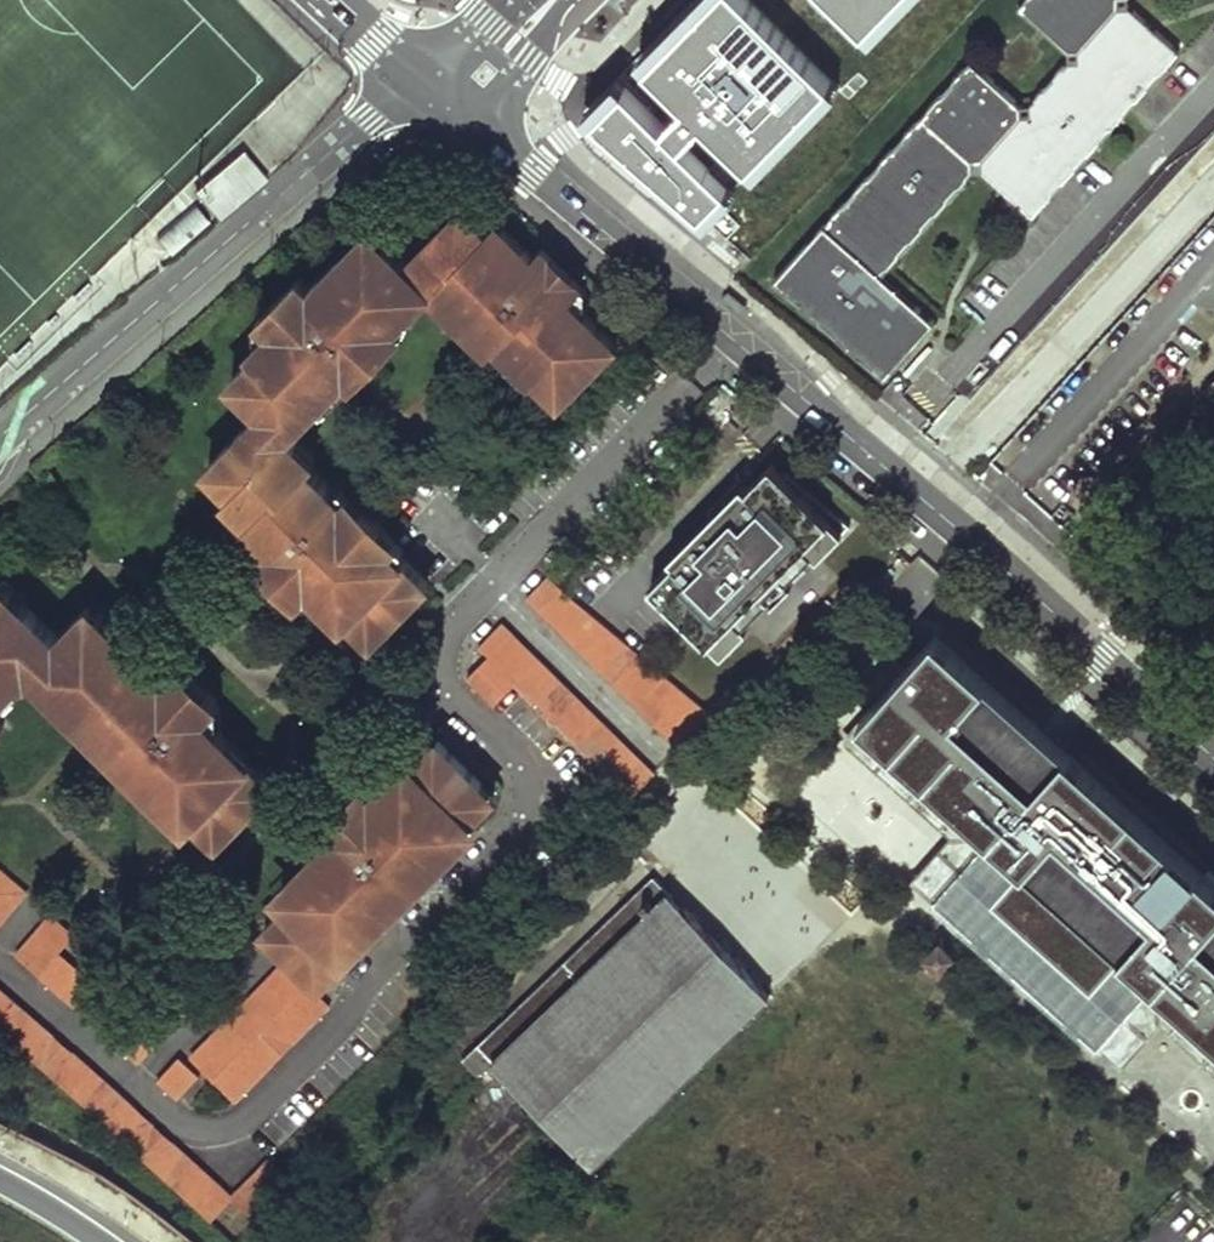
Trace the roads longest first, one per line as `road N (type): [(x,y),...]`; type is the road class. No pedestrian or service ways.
road 1 (tertiary): [(740,333),(1213,743)]
road 2 (tertiary): [(479,118),(740,333)]
road 3 (tertiary): [(479,118),(585,0)]
road 4 (primary): [(114,1241),(0,1175)]

